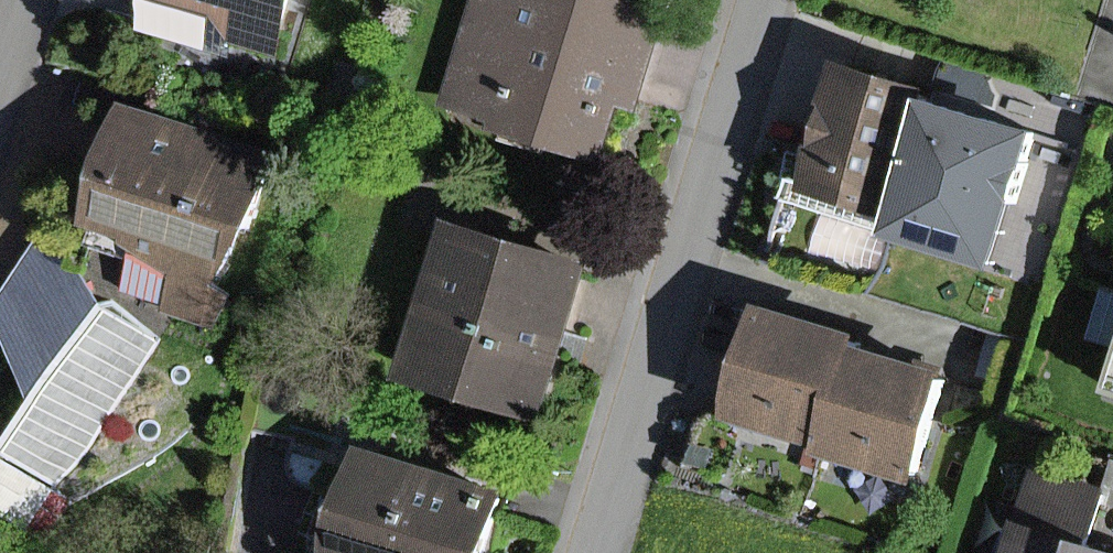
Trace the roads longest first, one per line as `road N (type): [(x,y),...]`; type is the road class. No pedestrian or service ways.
road 1 (residential): [(768,0),(589,552)]

